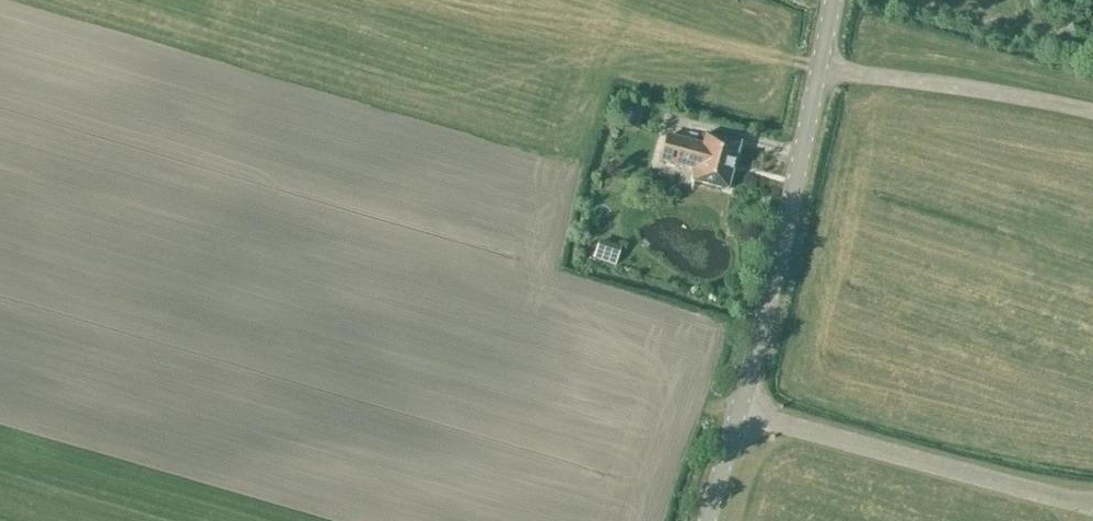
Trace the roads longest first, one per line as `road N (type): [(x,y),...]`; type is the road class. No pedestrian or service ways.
road 1 (tertiary): [(711,520),(796,196),(836,0)]

